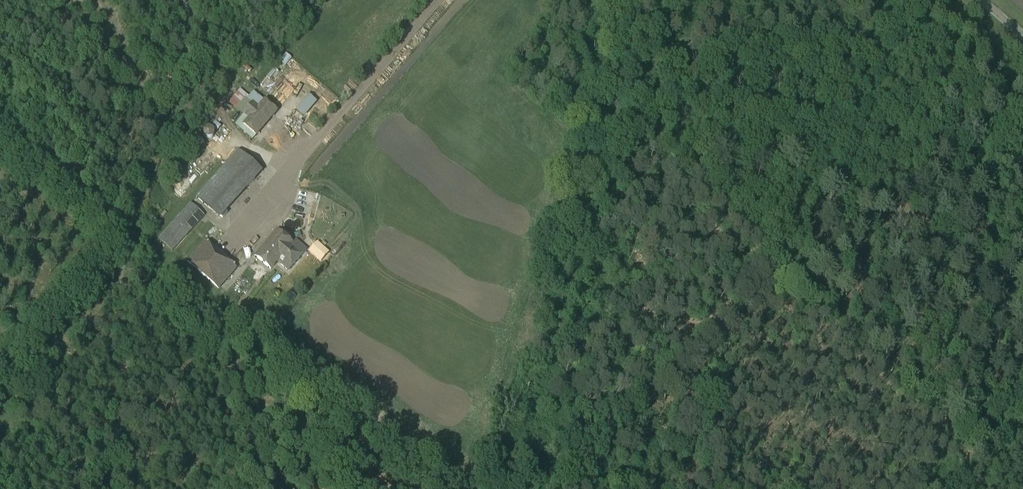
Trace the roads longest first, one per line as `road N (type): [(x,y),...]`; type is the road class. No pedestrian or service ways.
road 1 (track): [(186,0),(149,175),(130,207)]
road 2 (unclassified): [(137,488),(0,354)]

